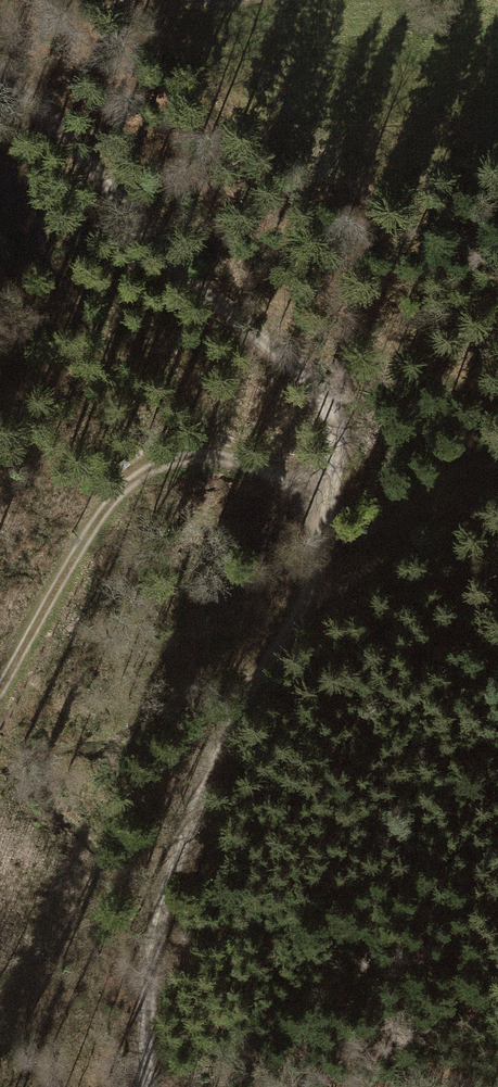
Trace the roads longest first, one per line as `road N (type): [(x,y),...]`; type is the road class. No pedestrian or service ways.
road 1 (unclassified): [(147,1086),(148,1011),(172,870),(323,550),(332,472),(319,392),(187,277),(0,74)]
road 2 (track): [(332,472),(194,445),(132,472),(0,680)]

